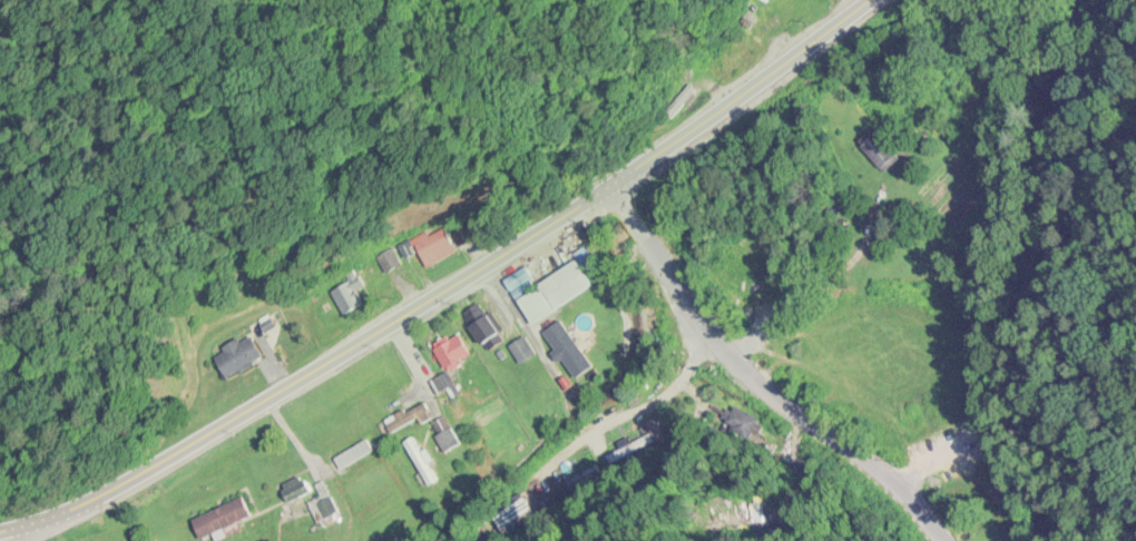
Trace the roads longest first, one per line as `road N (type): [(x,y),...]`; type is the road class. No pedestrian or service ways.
road 1 (secondary): [(875,0),(616,191),(298,385),(159,469),(0,533)]
road 2 (residential): [(942,540),(881,471),(737,363),(616,191)]
road 3 (residential): [(528,491),(607,423),(679,386),(719,337)]

